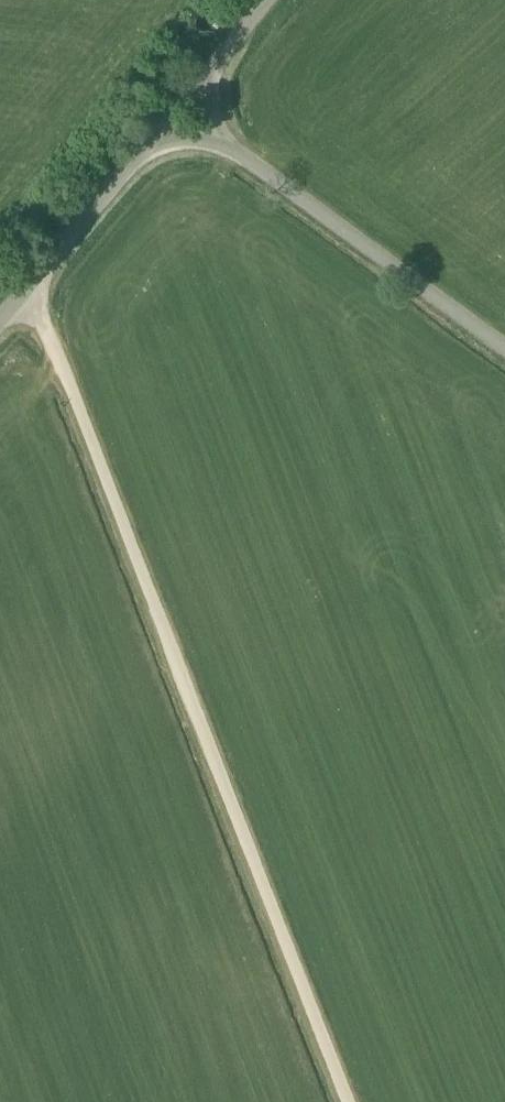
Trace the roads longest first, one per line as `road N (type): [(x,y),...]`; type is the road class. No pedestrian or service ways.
road 1 (track): [(347,1101),(30,289)]
road 2 (unclassified): [(504,349),(224,141)]
road 3 (unclassified): [(0,324),(153,142)]

